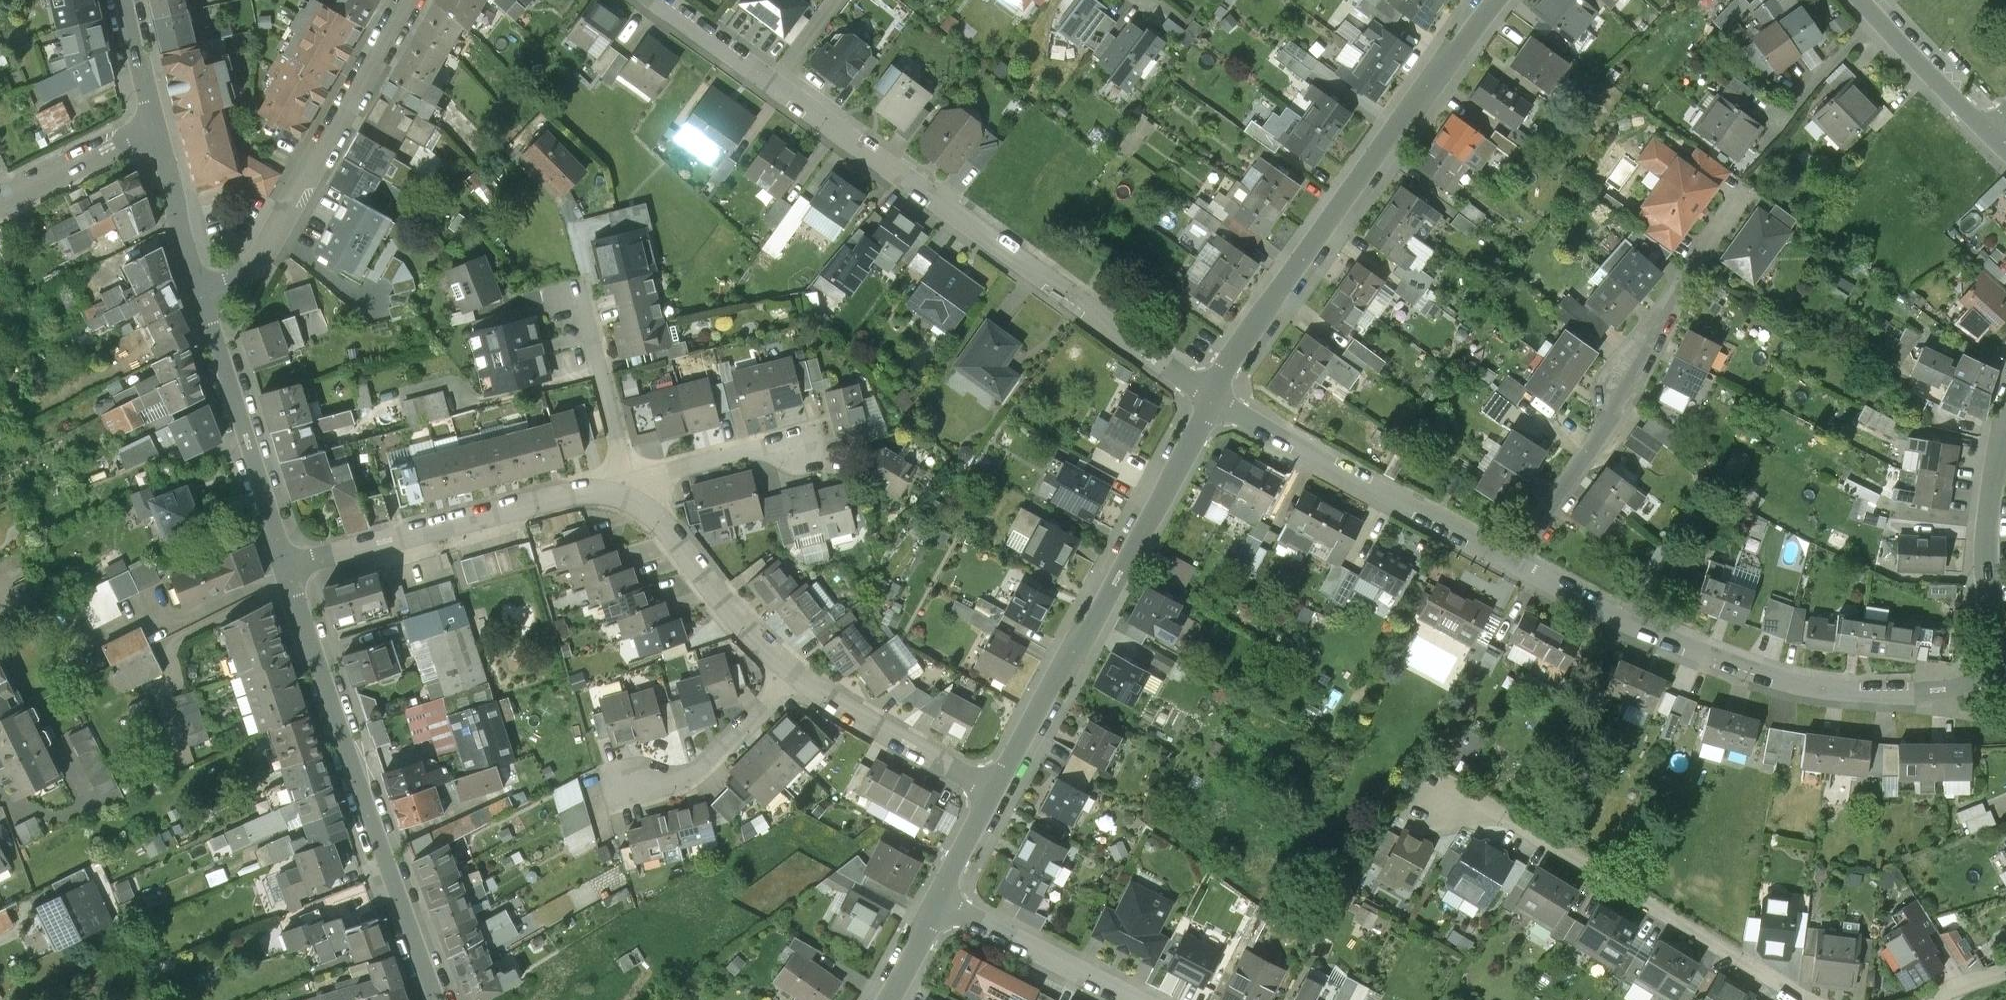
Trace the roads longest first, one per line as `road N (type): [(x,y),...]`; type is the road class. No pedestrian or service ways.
road 1 (residential): [(778,78),(1215,389)]
road 2 (residential): [(1515,555),(1692,643),(1779,668),(1943,691),(2005,664)]
road 3 (residential): [(1215,389),(1346,195),(1501,0)]
road 4 (residential): [(440,999),(291,564)]
road 5 (residential): [(1215,389),(998,792)]
road 6 (residential): [(1815,999),(1523,822),(1446,804)]
road 7 (residential): [(1515,555),(1610,419),(1729,210)]
road 8 (residential): [(406,0),(297,188),(208,309)]
road 9 (residential): [(629,482),(591,484),(291,564)]
road 10 (residential): [(1215,389),(1515,555)]
road 11 (residential): [(291,564),(208,309)]
road 12 (residential): [(790,666),(629,482)]
road 13 (residential): [(998,792),(790,666)]
road 14 (residential): [(790,666),(761,709),(712,757),(685,774),(618,790)]
road 15 (residential): [(942,904),(1134,999)]
road 16 (residential): [(2005,638),(1988,557),(2005,429)]
road 17 (residential): [(208,309),(154,124)]
road 18 (residential): [(1988,129),(1861,0)]
road 19 (residential): [(629,482),(769,444),(803,451)]
road 20 (residential): [(629,482),(593,339),(575,315)]
road 21 (residential): [(154,124),(0,201)]
road 22 (residential): [(665,0),(778,78)]
road 23 (residential): [(154,124),(122,0)]
road 24 (residential): [(998,792),(942,904)]

